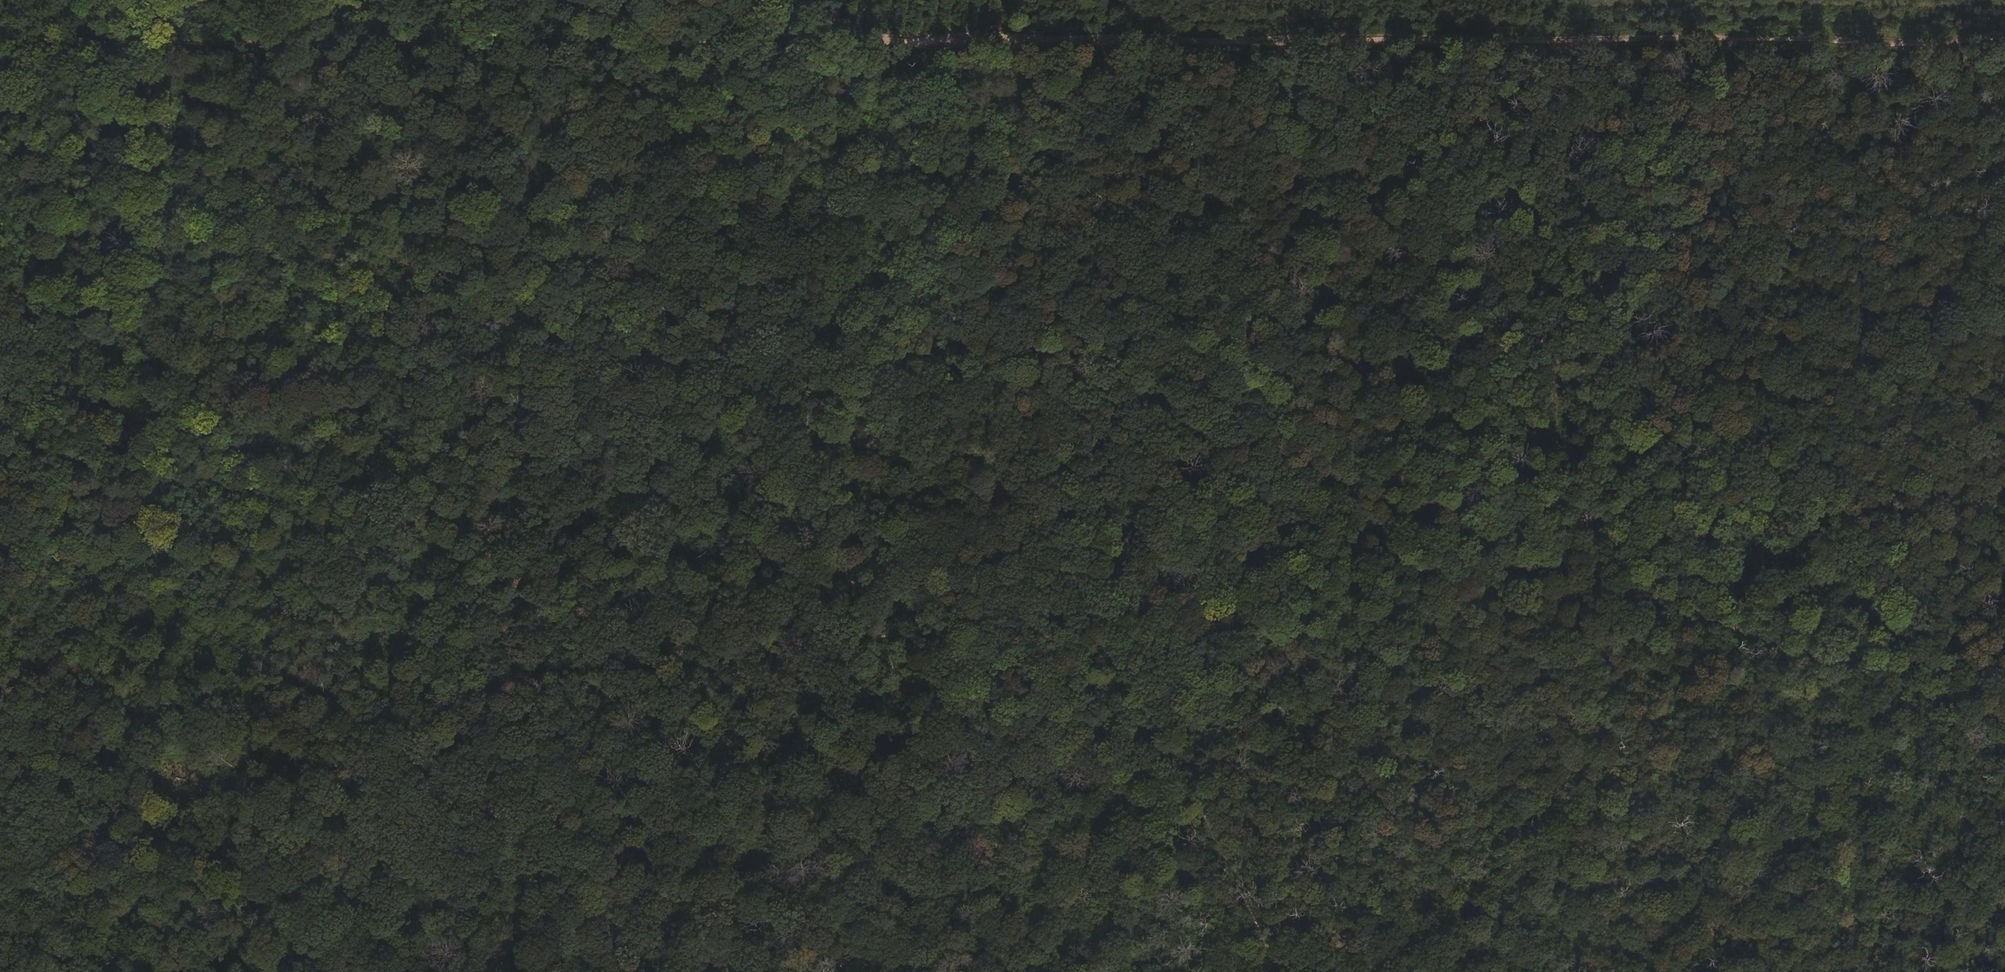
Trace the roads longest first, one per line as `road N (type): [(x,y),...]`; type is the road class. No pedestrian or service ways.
road 1 (track): [(831,0),(315,971)]
road 2 (track): [(735,971),(471,678)]

